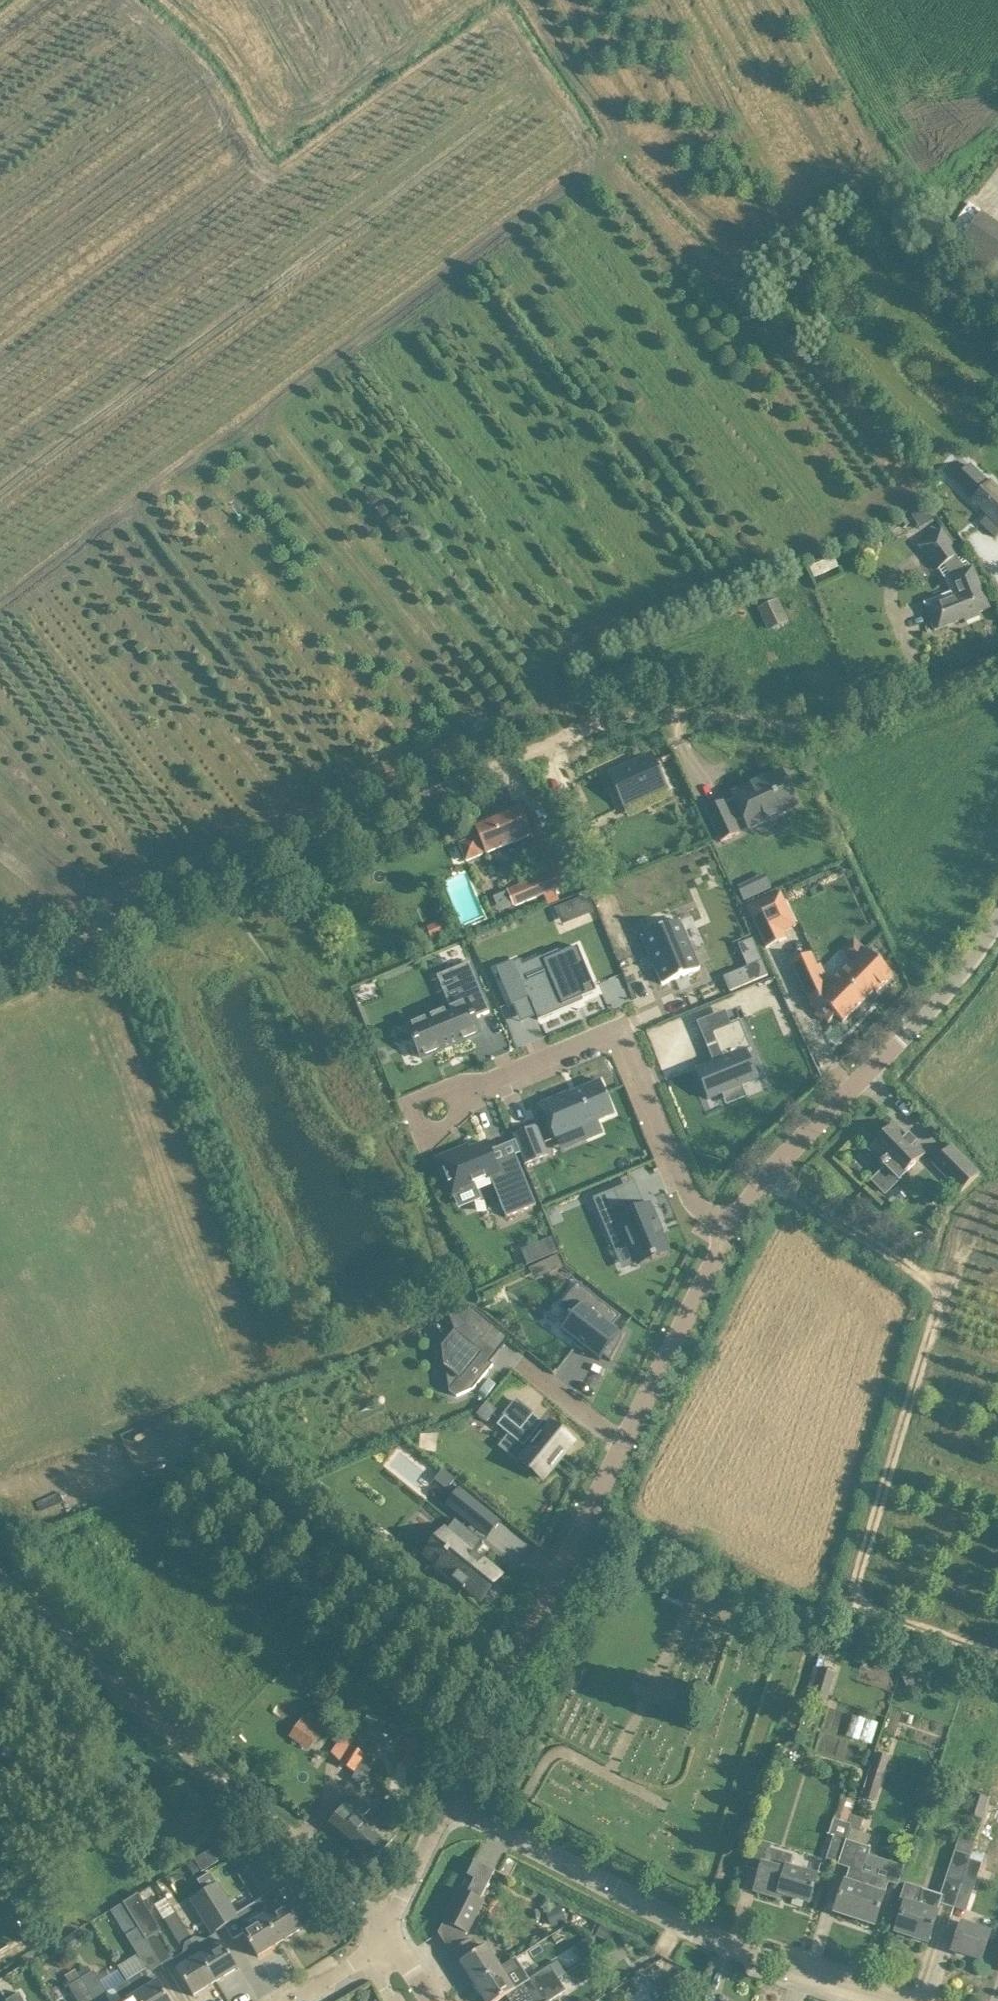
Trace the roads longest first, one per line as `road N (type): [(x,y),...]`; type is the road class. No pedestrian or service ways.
road 1 (unclassified): [(0,980),(616,718),(835,728),(997,666)]
road 2 (track): [(997,1660),(876,1621),(855,1589),(944,1290),(777,1194),(771,1163)]
road 3 (residential): [(451,1802),(723,1234)]
road 4 (unclassified): [(383,1931),(320,1863),(0,1579)]
road 5 (residential): [(899,2000),(735,1946),(451,1802)]
road 6 (residential): [(723,1234),(699,1202),(621,1025),(426,1103)]
road 7 (residential): [(723,1234),(771,1163),(909,1032)]
road 8 (unclassified): [(383,1931),(451,1802)]
road 9 (unclassified): [(909,1032),(997,916)]

